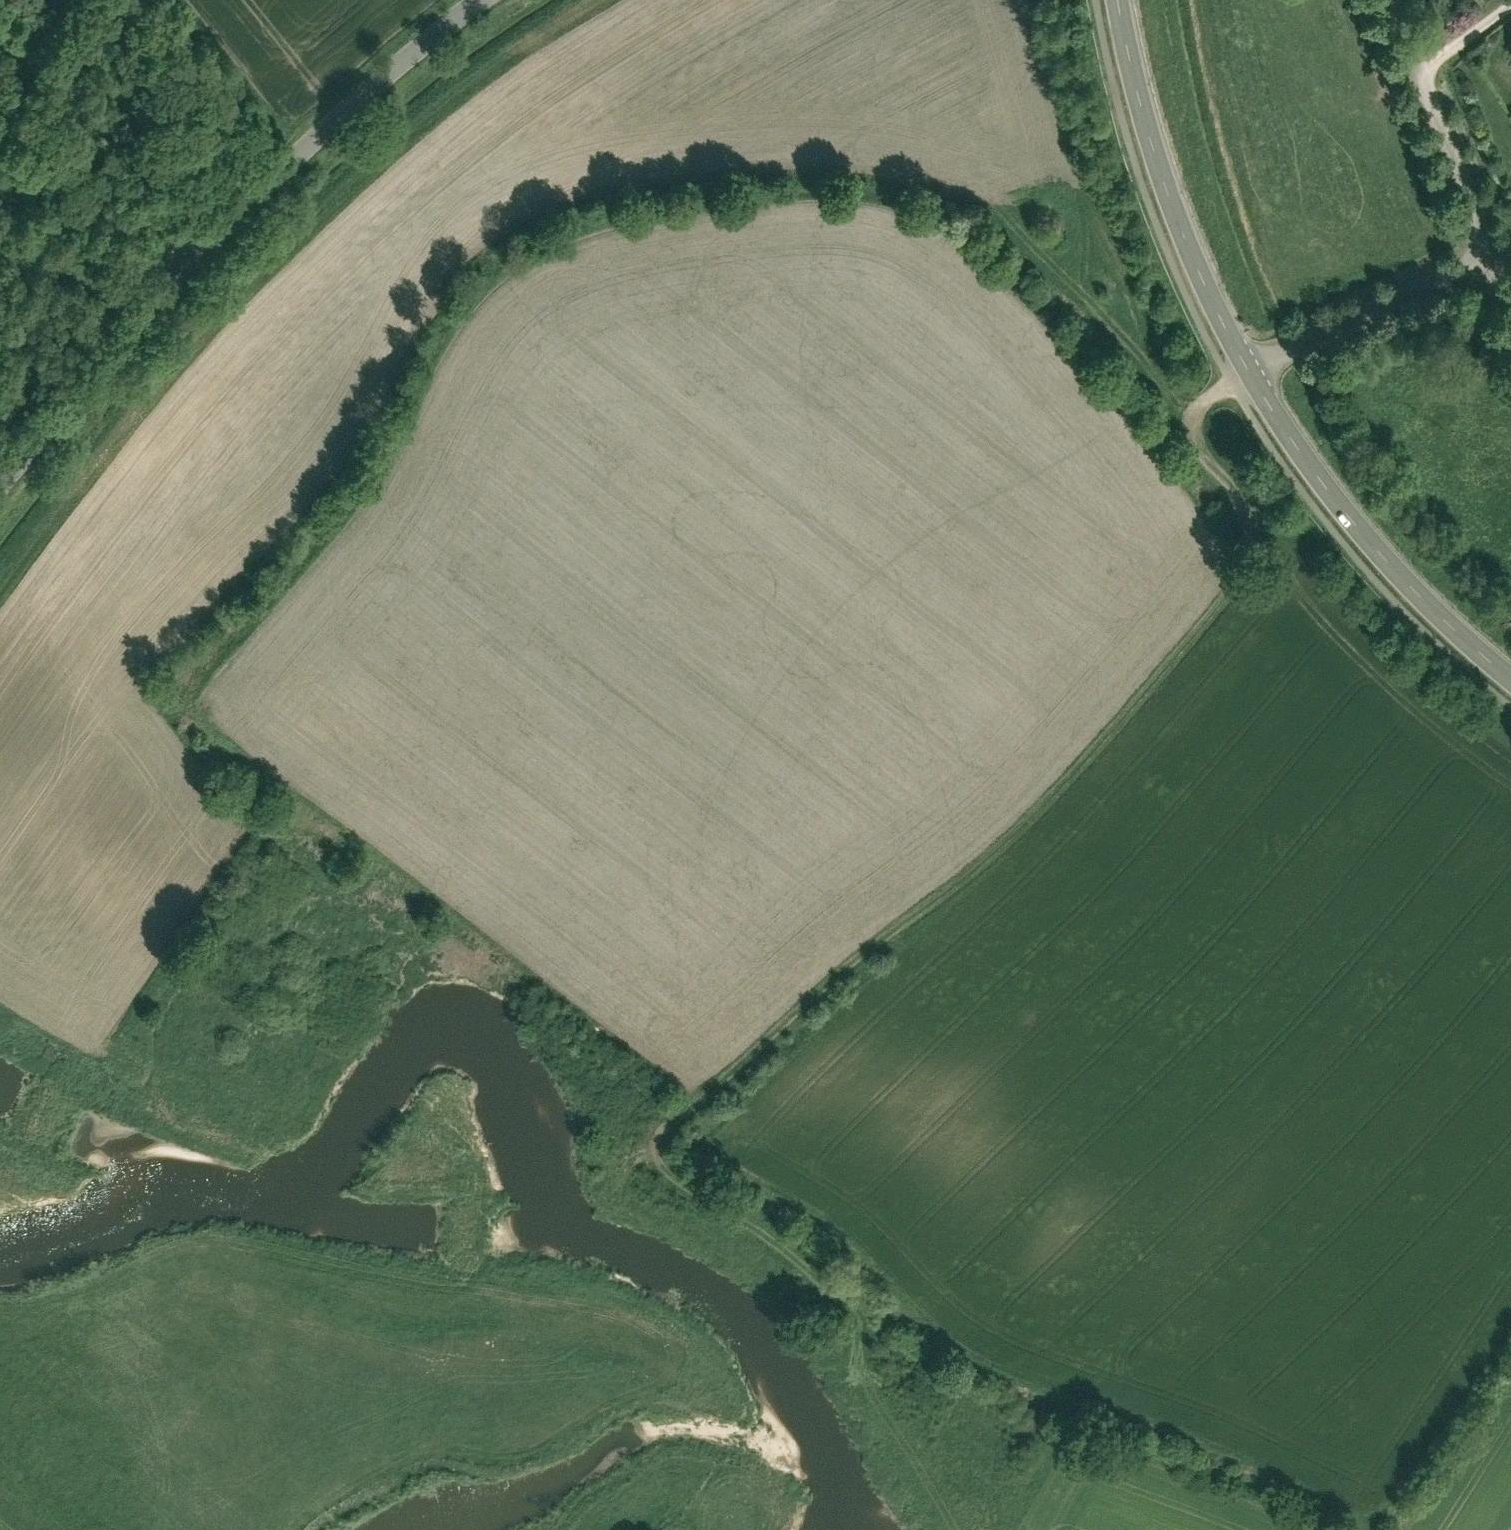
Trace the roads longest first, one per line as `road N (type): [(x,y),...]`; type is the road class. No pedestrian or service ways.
road 1 (tertiary): [(1117,0),(1167,198),(1245,371),(1340,515),(1410,595),(1510,685)]
road 2 (residential): [(0,496),(105,354),(221,227),(484,0)]

